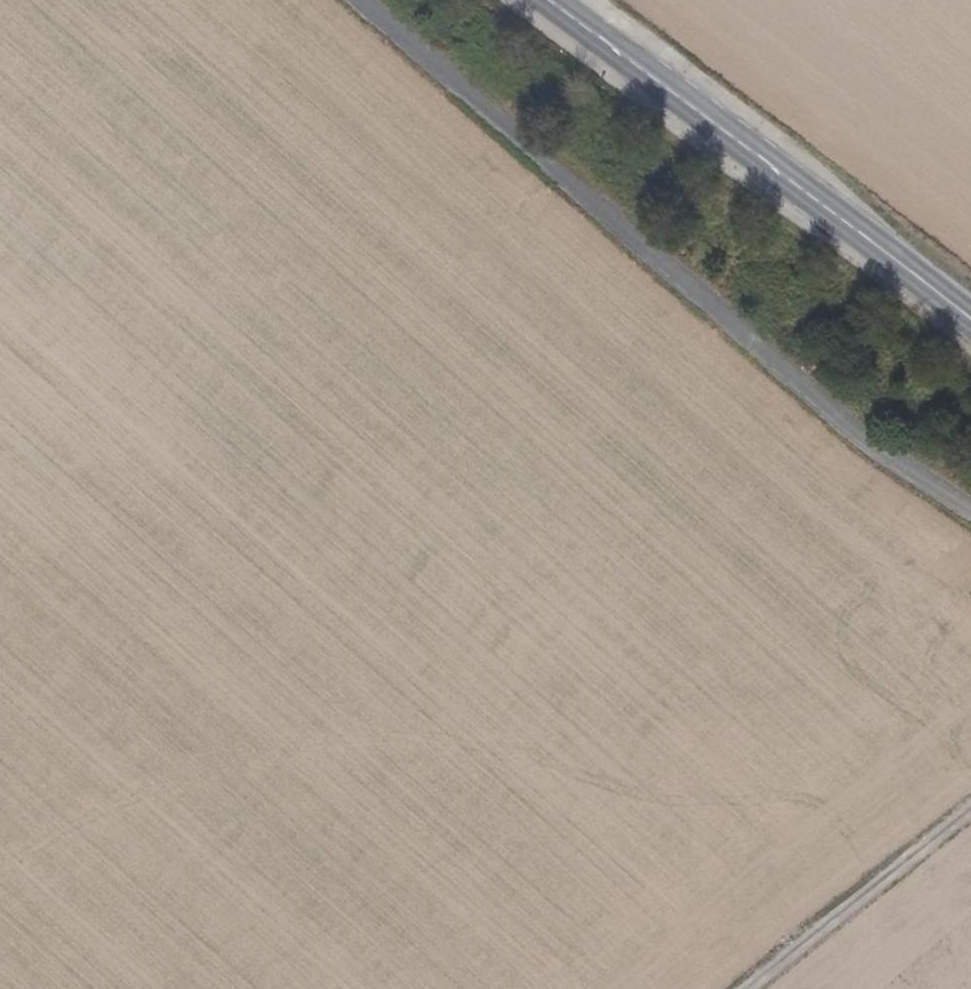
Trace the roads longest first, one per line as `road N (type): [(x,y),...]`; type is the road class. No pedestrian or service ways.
road 1 (secondary): [(970,320),(551,0)]
road 2 (track): [(970,810),(747,988)]

